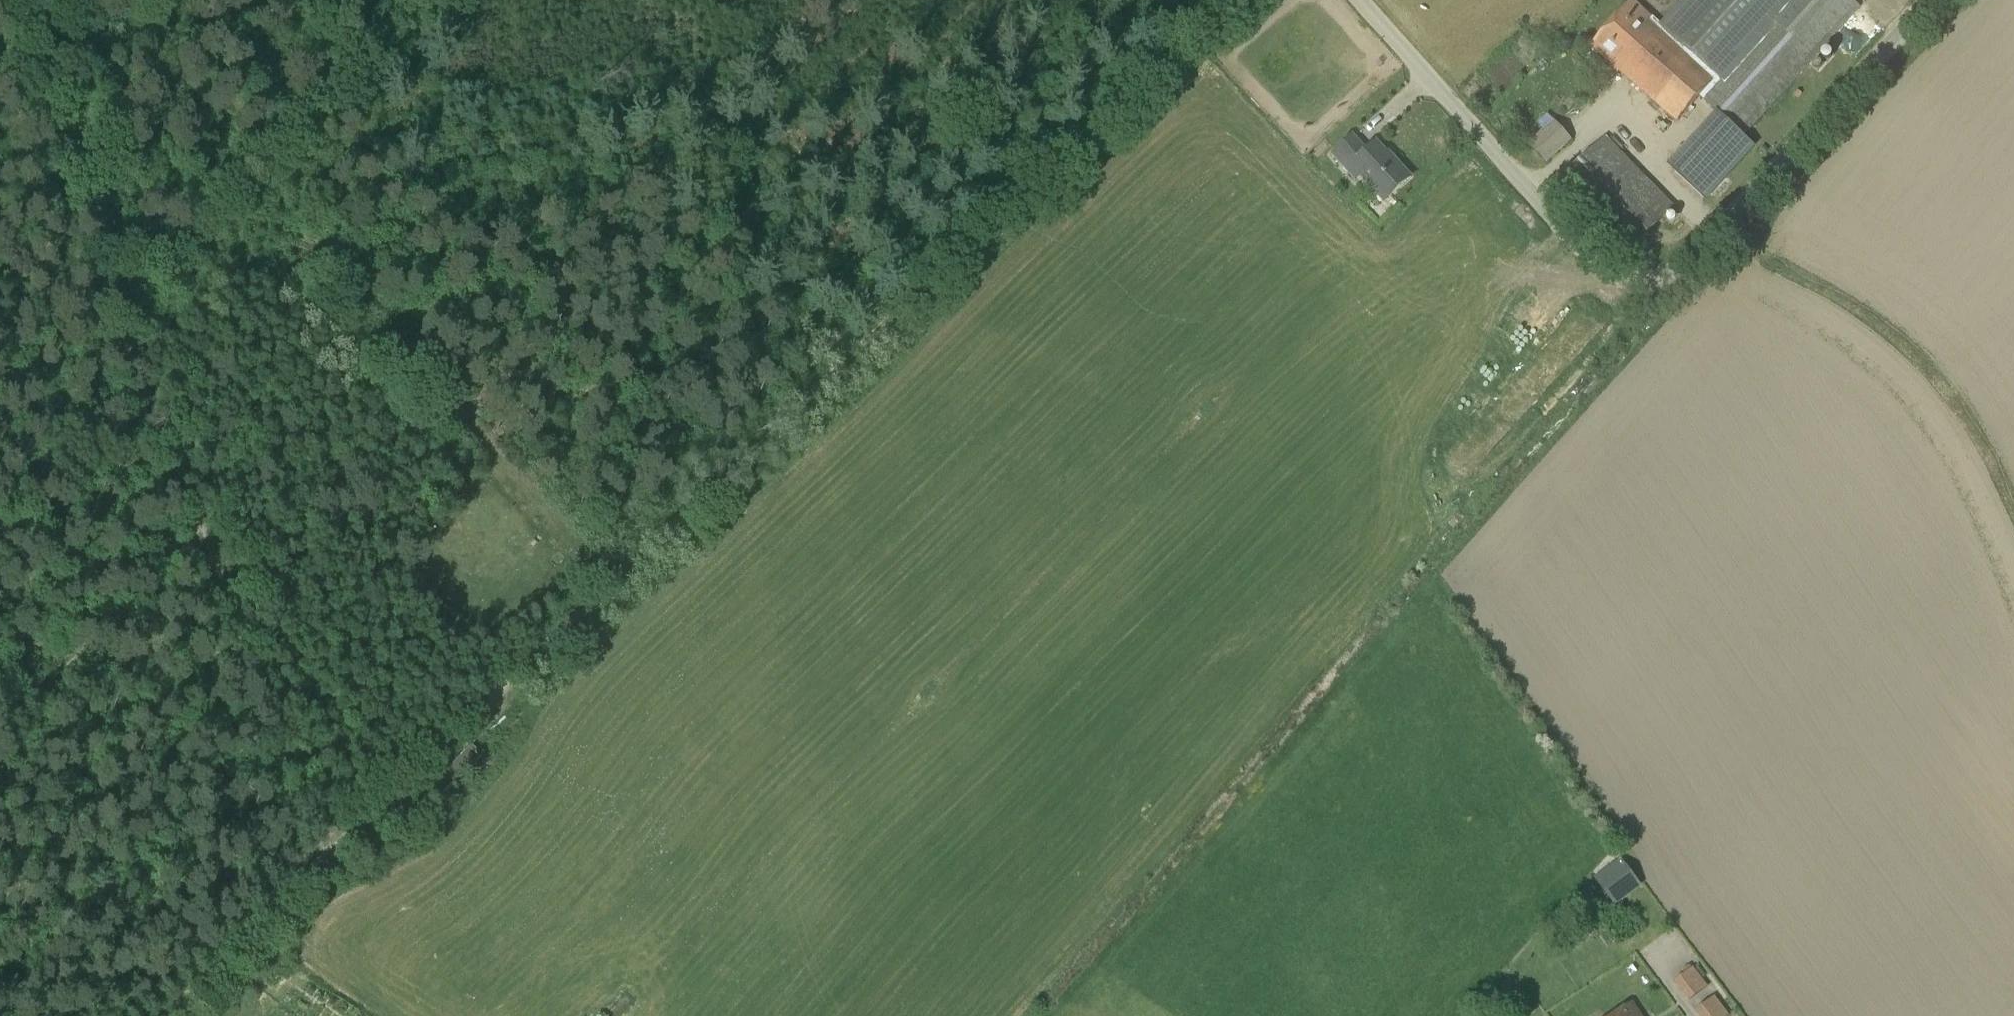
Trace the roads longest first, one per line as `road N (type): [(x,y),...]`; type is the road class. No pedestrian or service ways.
road 1 (unclassified): [(1930,0),(1683,267),(1632,280),(1600,269),(1563,236),(1356,0)]

